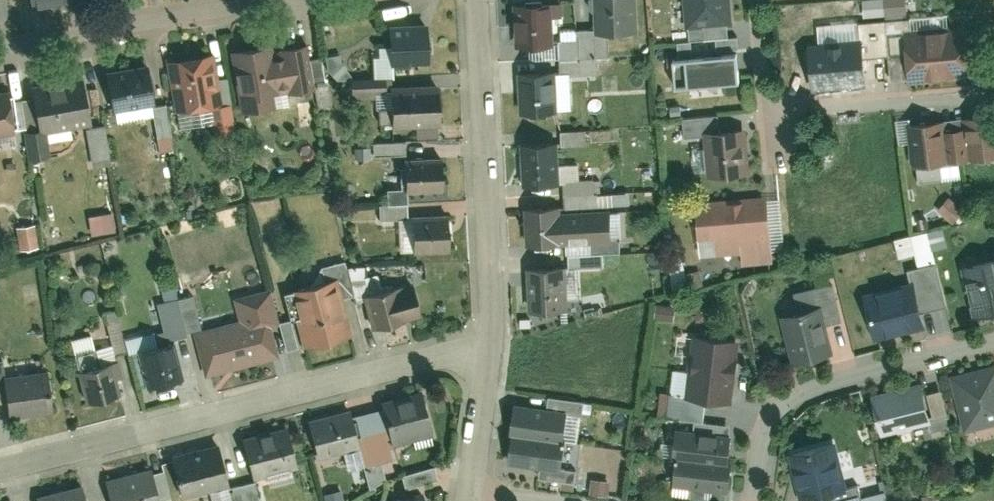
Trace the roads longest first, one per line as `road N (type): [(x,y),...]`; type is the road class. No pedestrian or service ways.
road 1 (residential): [(0,469),(492,340)]
road 2 (residential): [(492,340),(477,0)]
road 3 (residential): [(993,340),(786,402),(772,421),(757,500)]
road 4 (residential): [(0,53),(291,0)]
road 5 (residential): [(778,108),(993,96)]
road 6 (residential): [(469,496),(492,340)]
road 7 (residential): [(757,0),(766,109),(778,108)]

